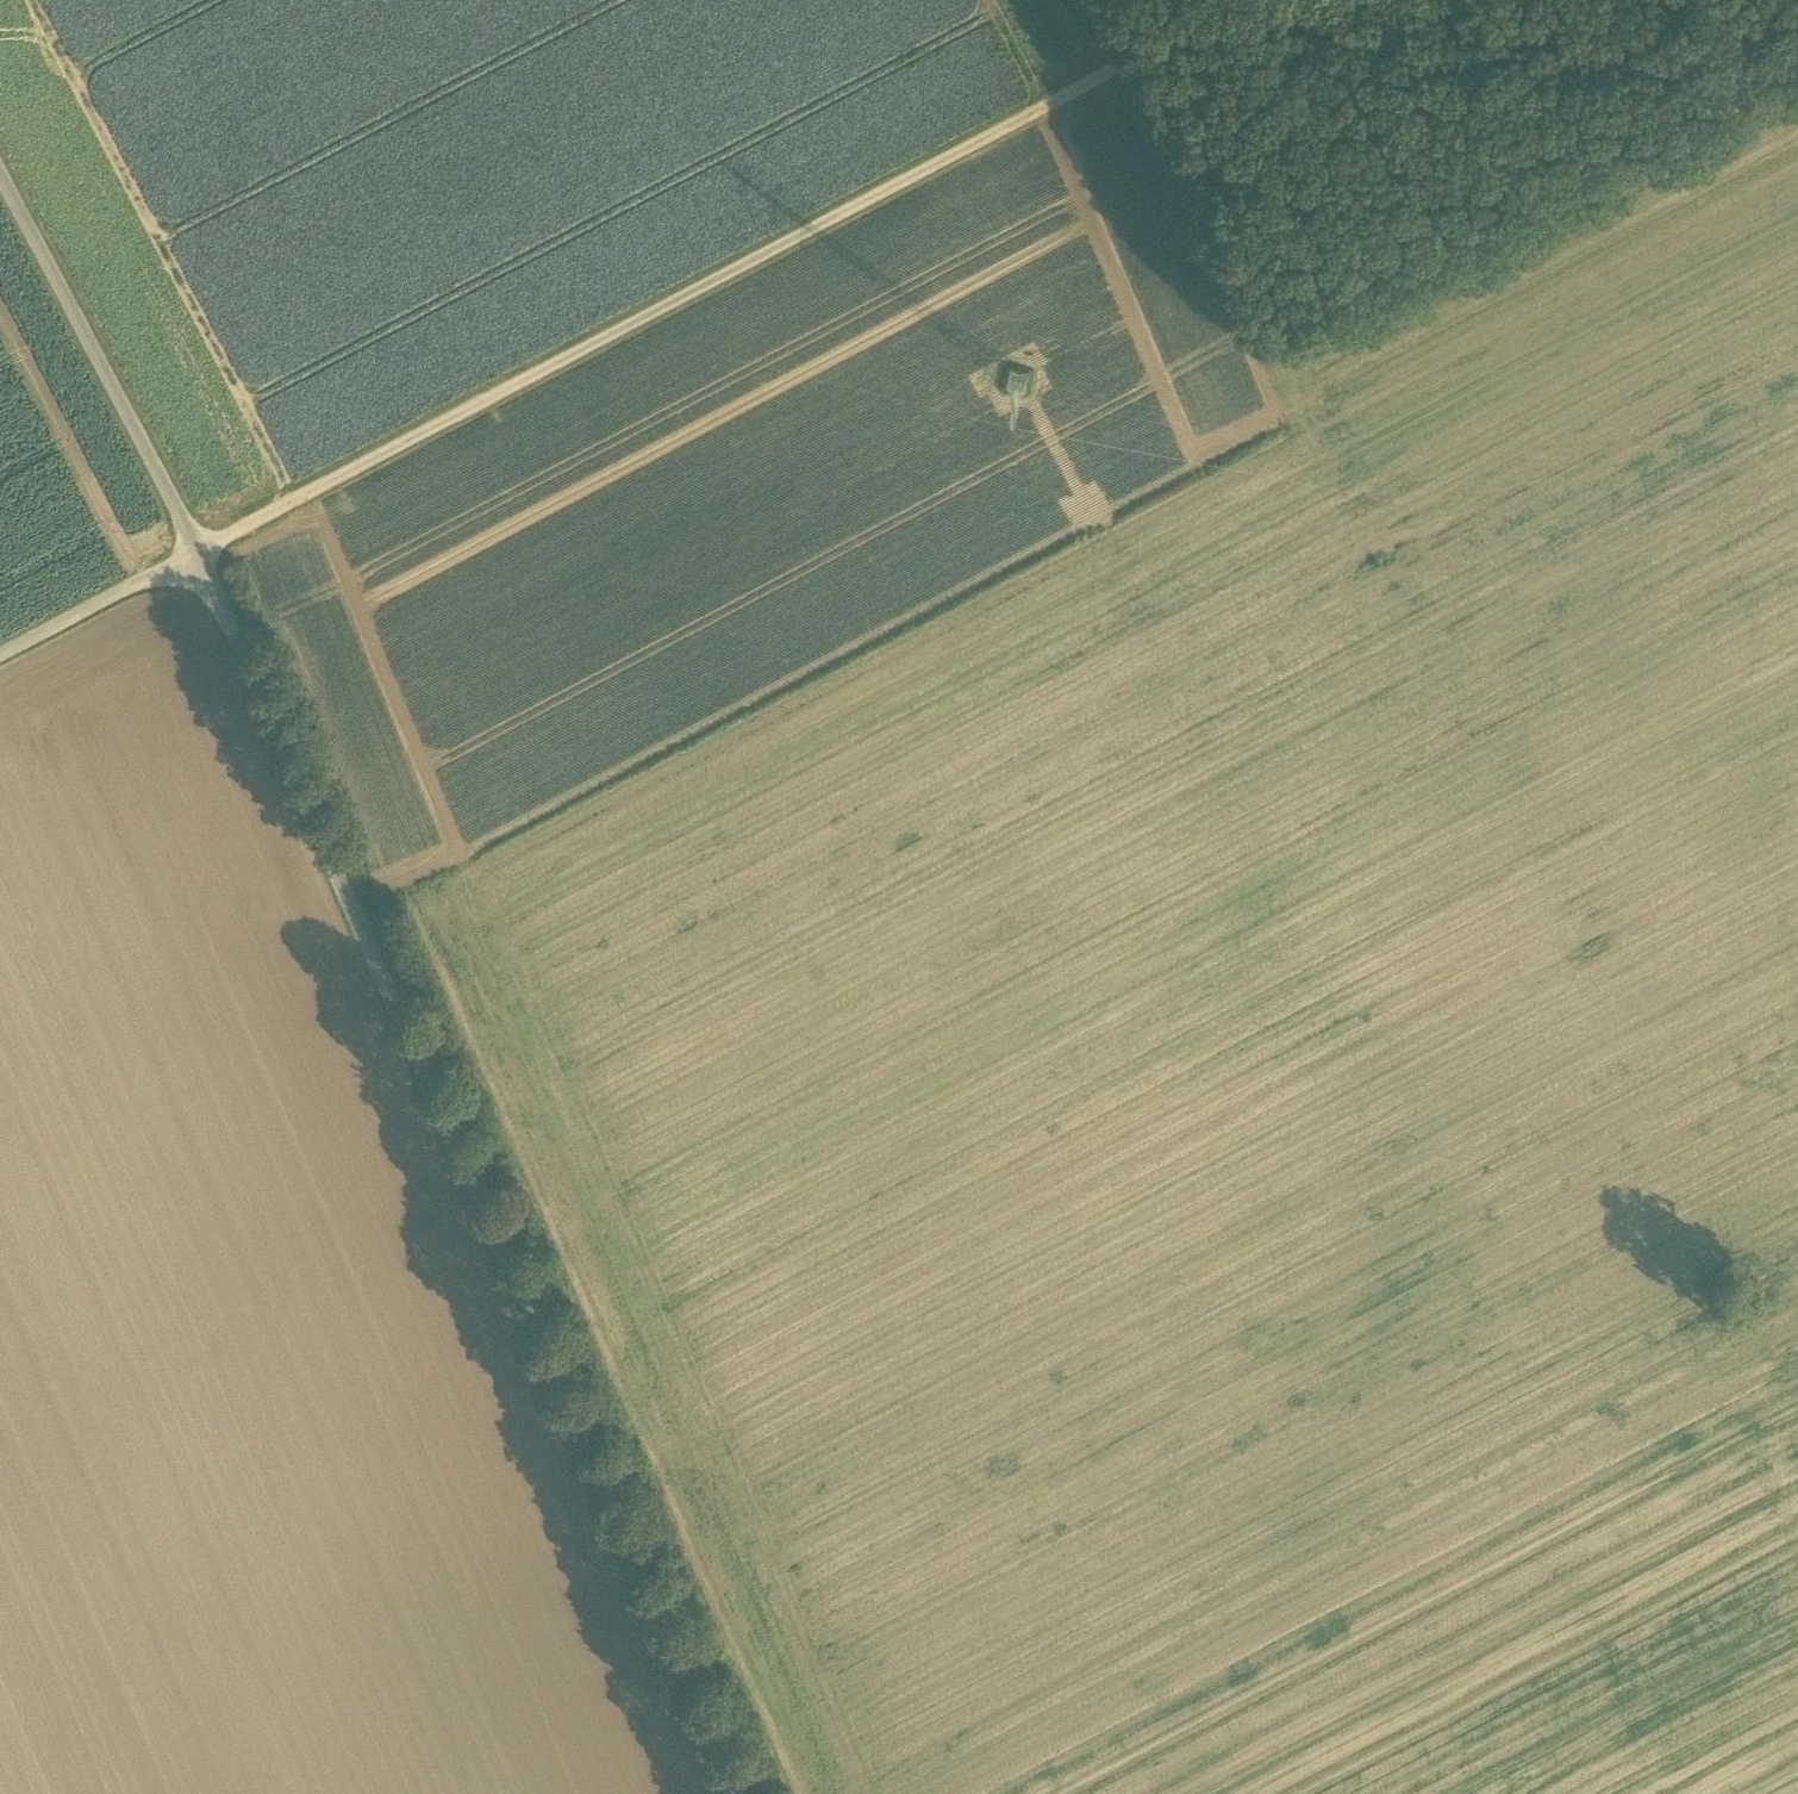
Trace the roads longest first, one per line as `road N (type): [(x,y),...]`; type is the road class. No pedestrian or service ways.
road 1 (track): [(0,175),(197,551),(736,1793)]
road 2 (track): [(0,654),(1238,0)]

